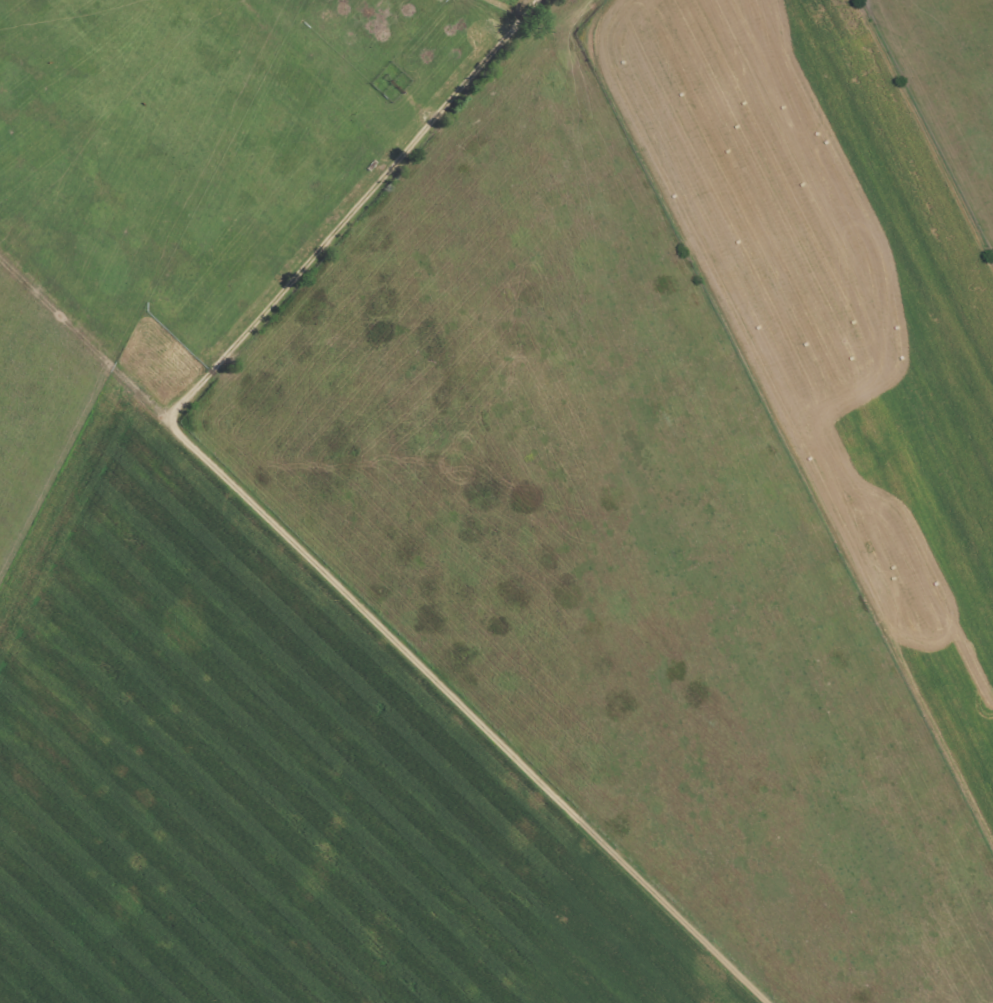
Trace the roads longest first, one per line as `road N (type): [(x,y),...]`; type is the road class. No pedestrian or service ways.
road 1 (residential): [(765,1002),(414,645),(195,443),(181,416),(426,153),(547,0)]

